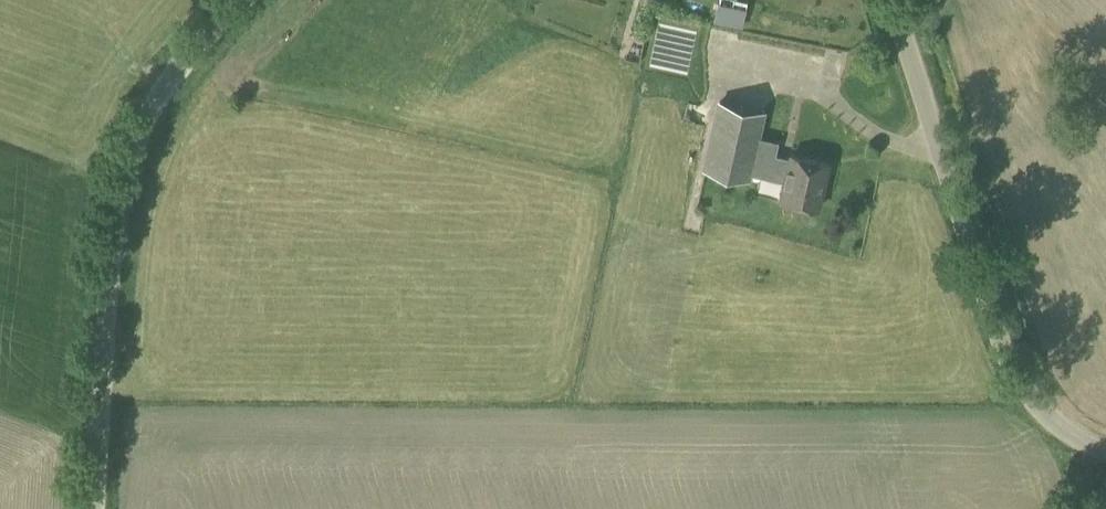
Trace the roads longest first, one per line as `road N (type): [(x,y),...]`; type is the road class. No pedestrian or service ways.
road 1 (unclassified): [(98,508),(113,249),(125,173),(143,127),(188,60),(245,0)]
road 2 (unclassified): [(1105,455),(1039,410),(1003,351),(890,0)]

